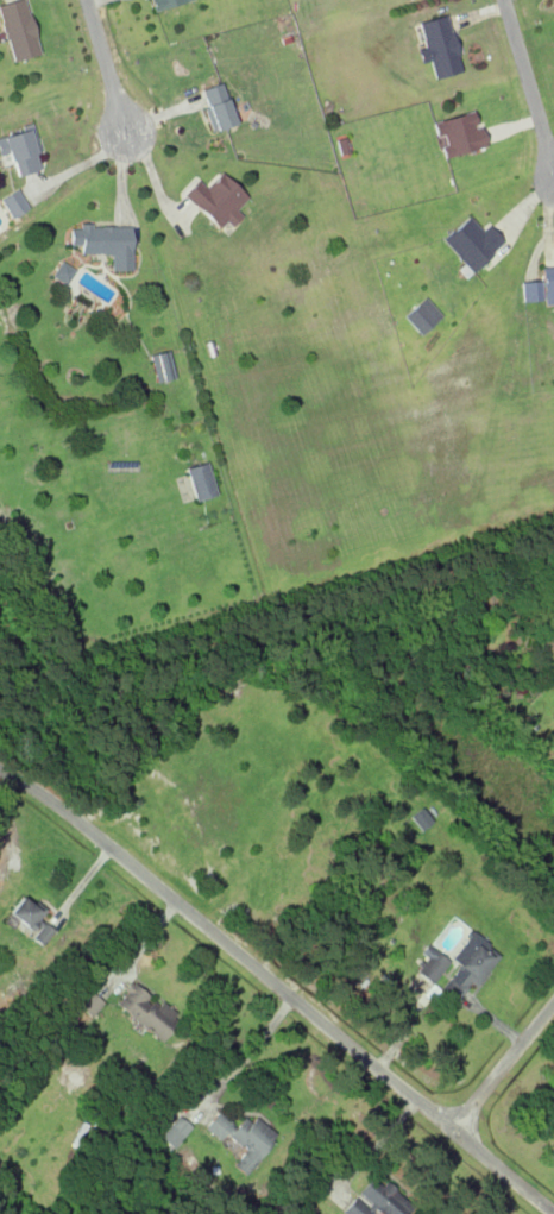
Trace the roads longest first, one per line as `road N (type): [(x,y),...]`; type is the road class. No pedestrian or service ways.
road 1 (residential): [(553,1213),(51,805),(0,774)]
road 2 (residential): [(448,1126),(553,999)]
road 3 (residential): [(89,0),(132,141)]
road 4 (residential): [(513,0),(553,139)]

